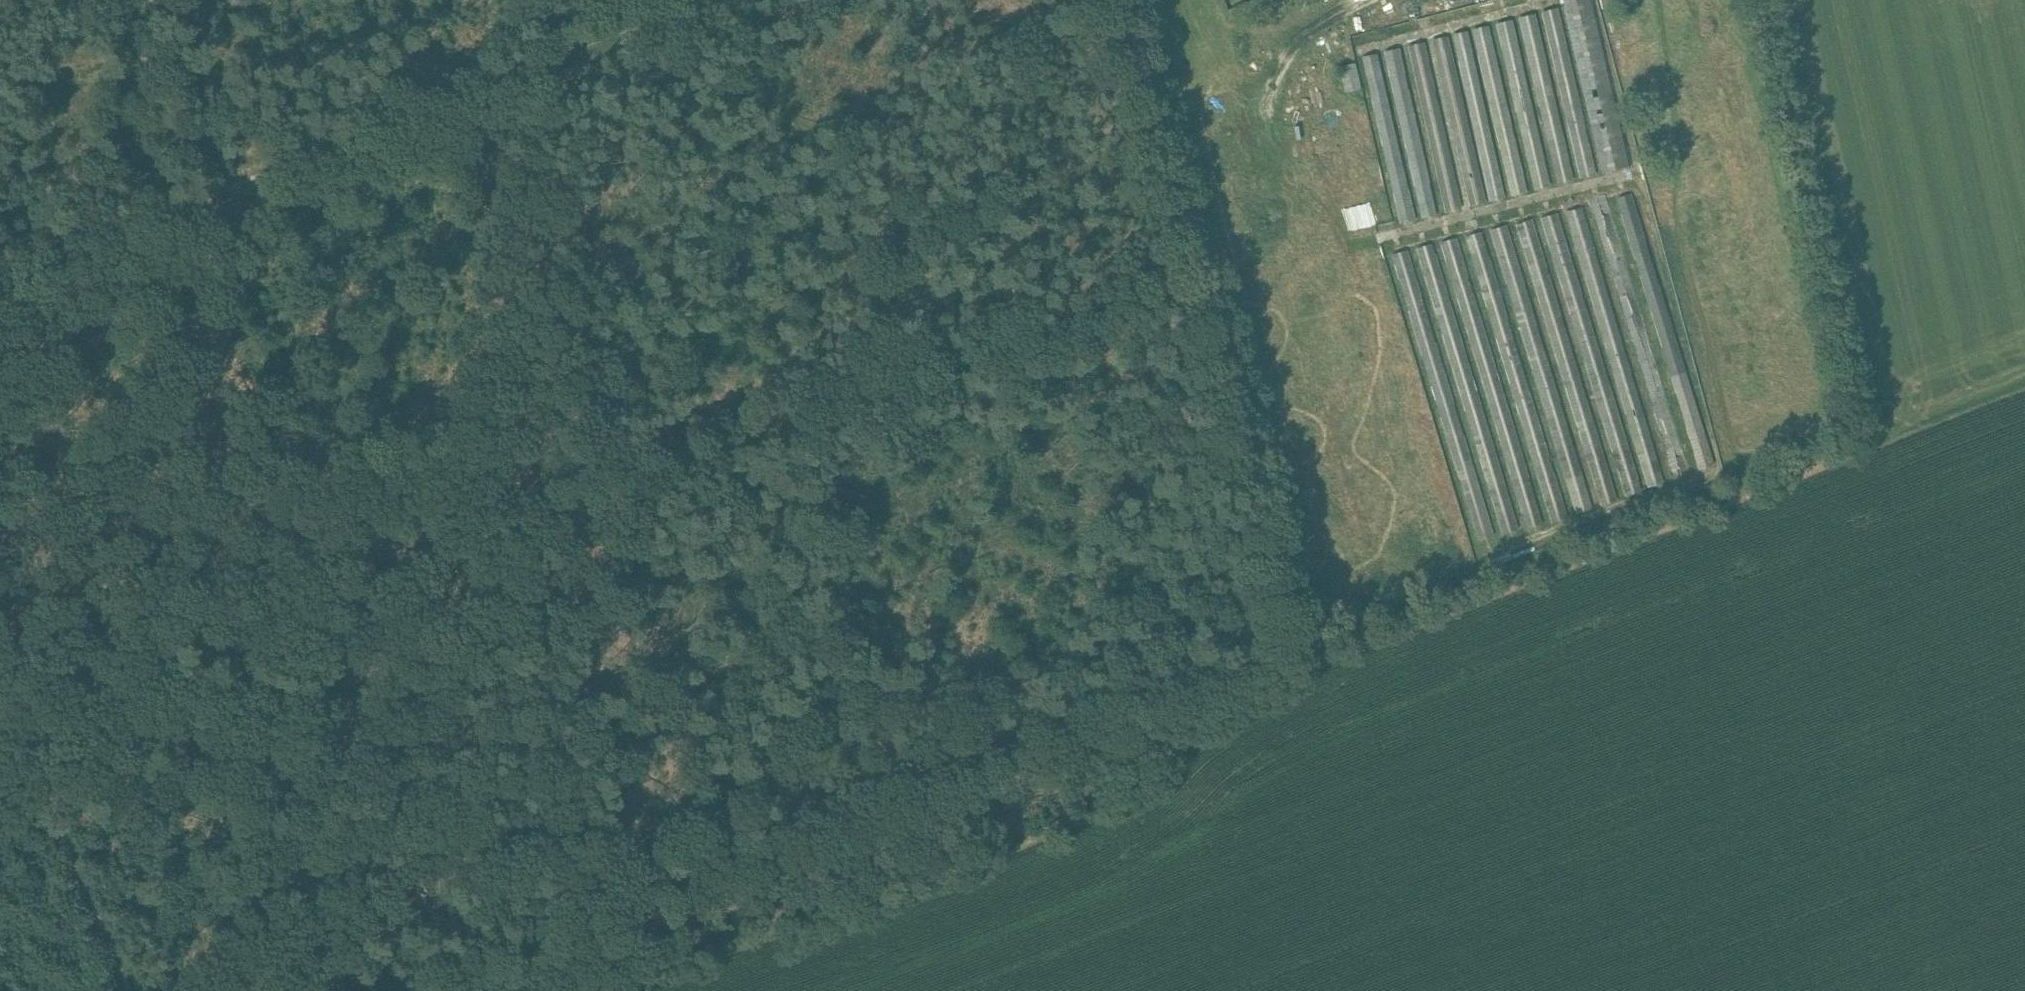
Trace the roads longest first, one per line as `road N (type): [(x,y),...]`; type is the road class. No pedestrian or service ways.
road 1 (track): [(710,0),(197,200)]
road 2 (track): [(197,200),(0,276)]

